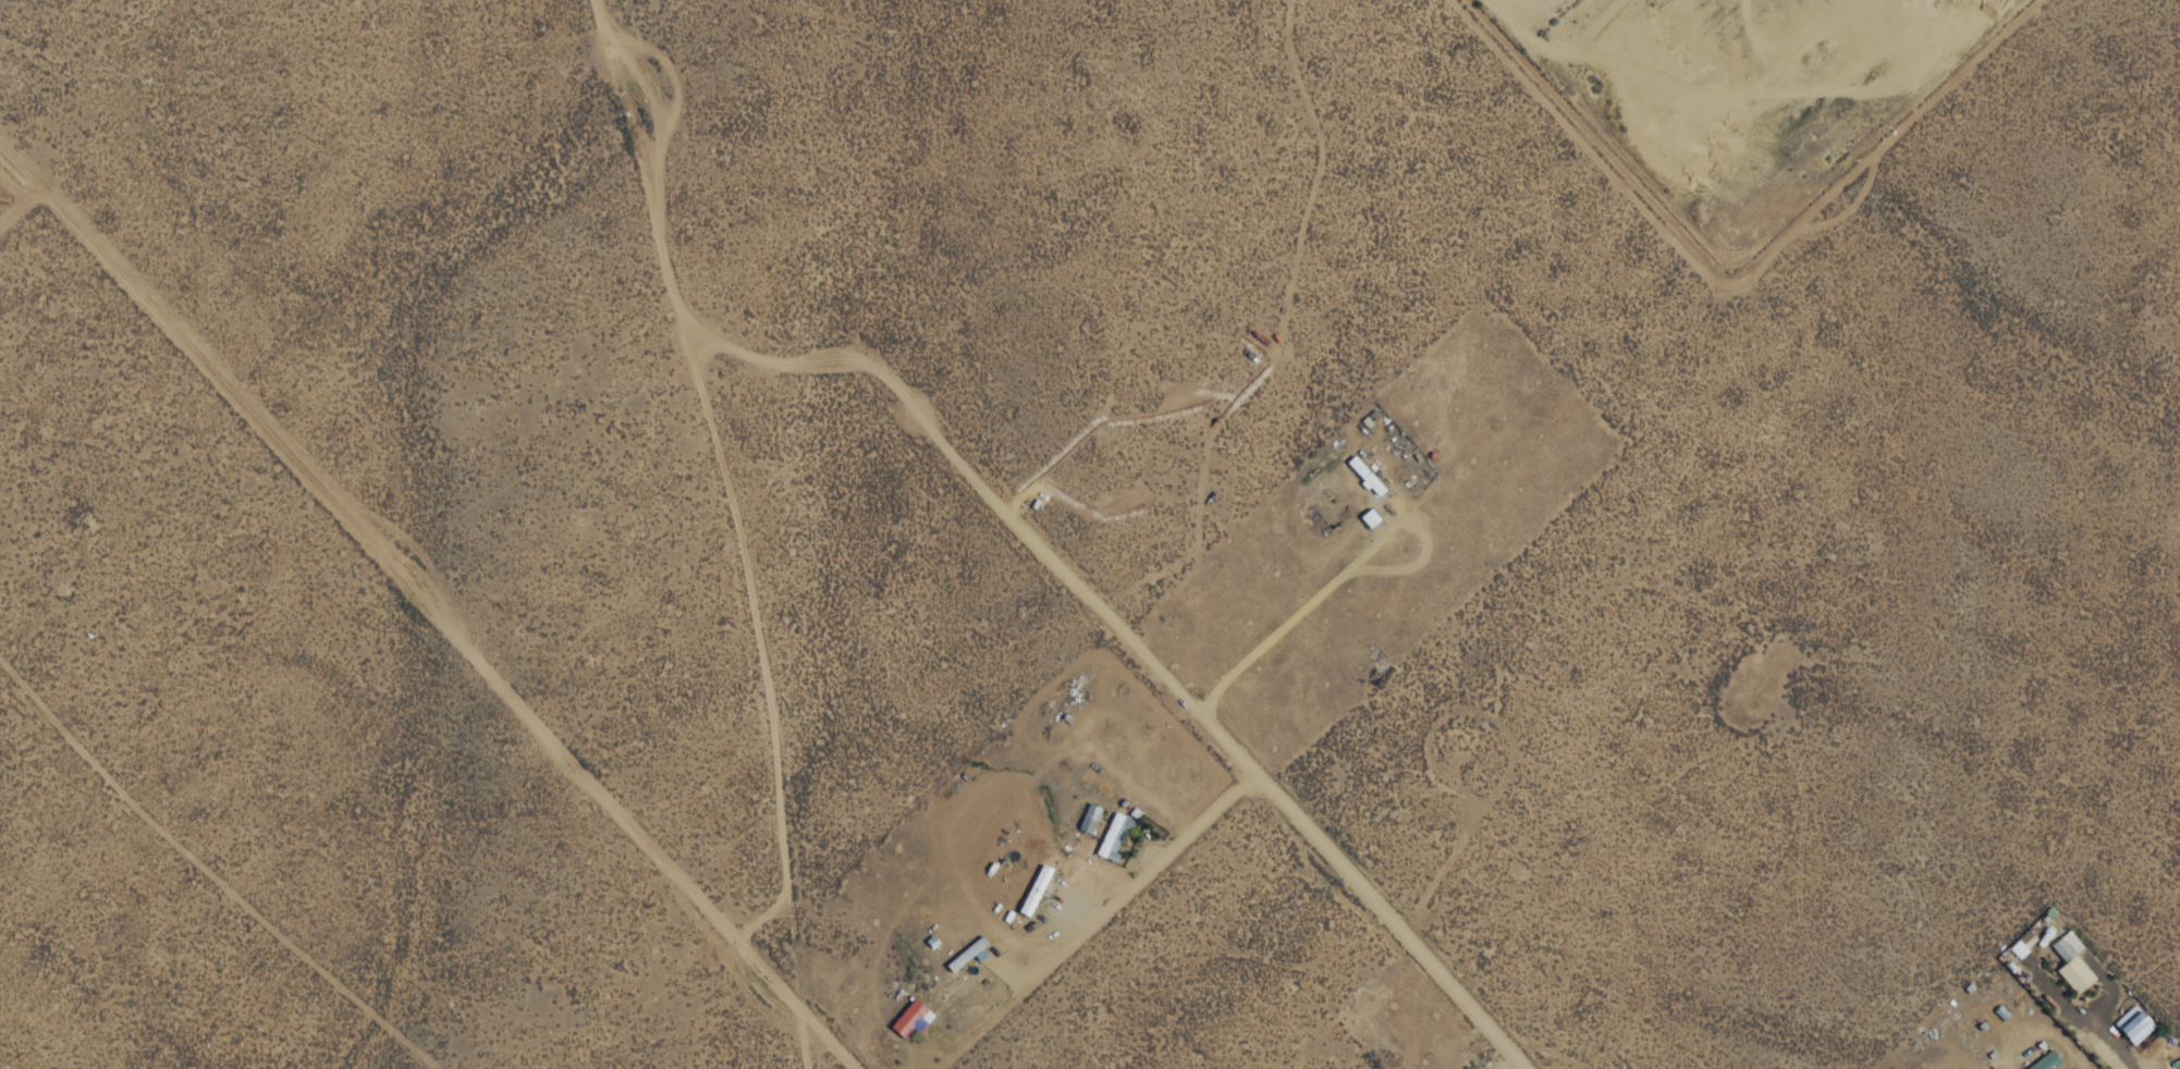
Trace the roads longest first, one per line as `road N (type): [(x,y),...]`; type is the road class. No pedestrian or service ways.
road 1 (residential): [(854,1068),(0,147)]
road 2 (residential): [(1523,1068),(1123,636)]

